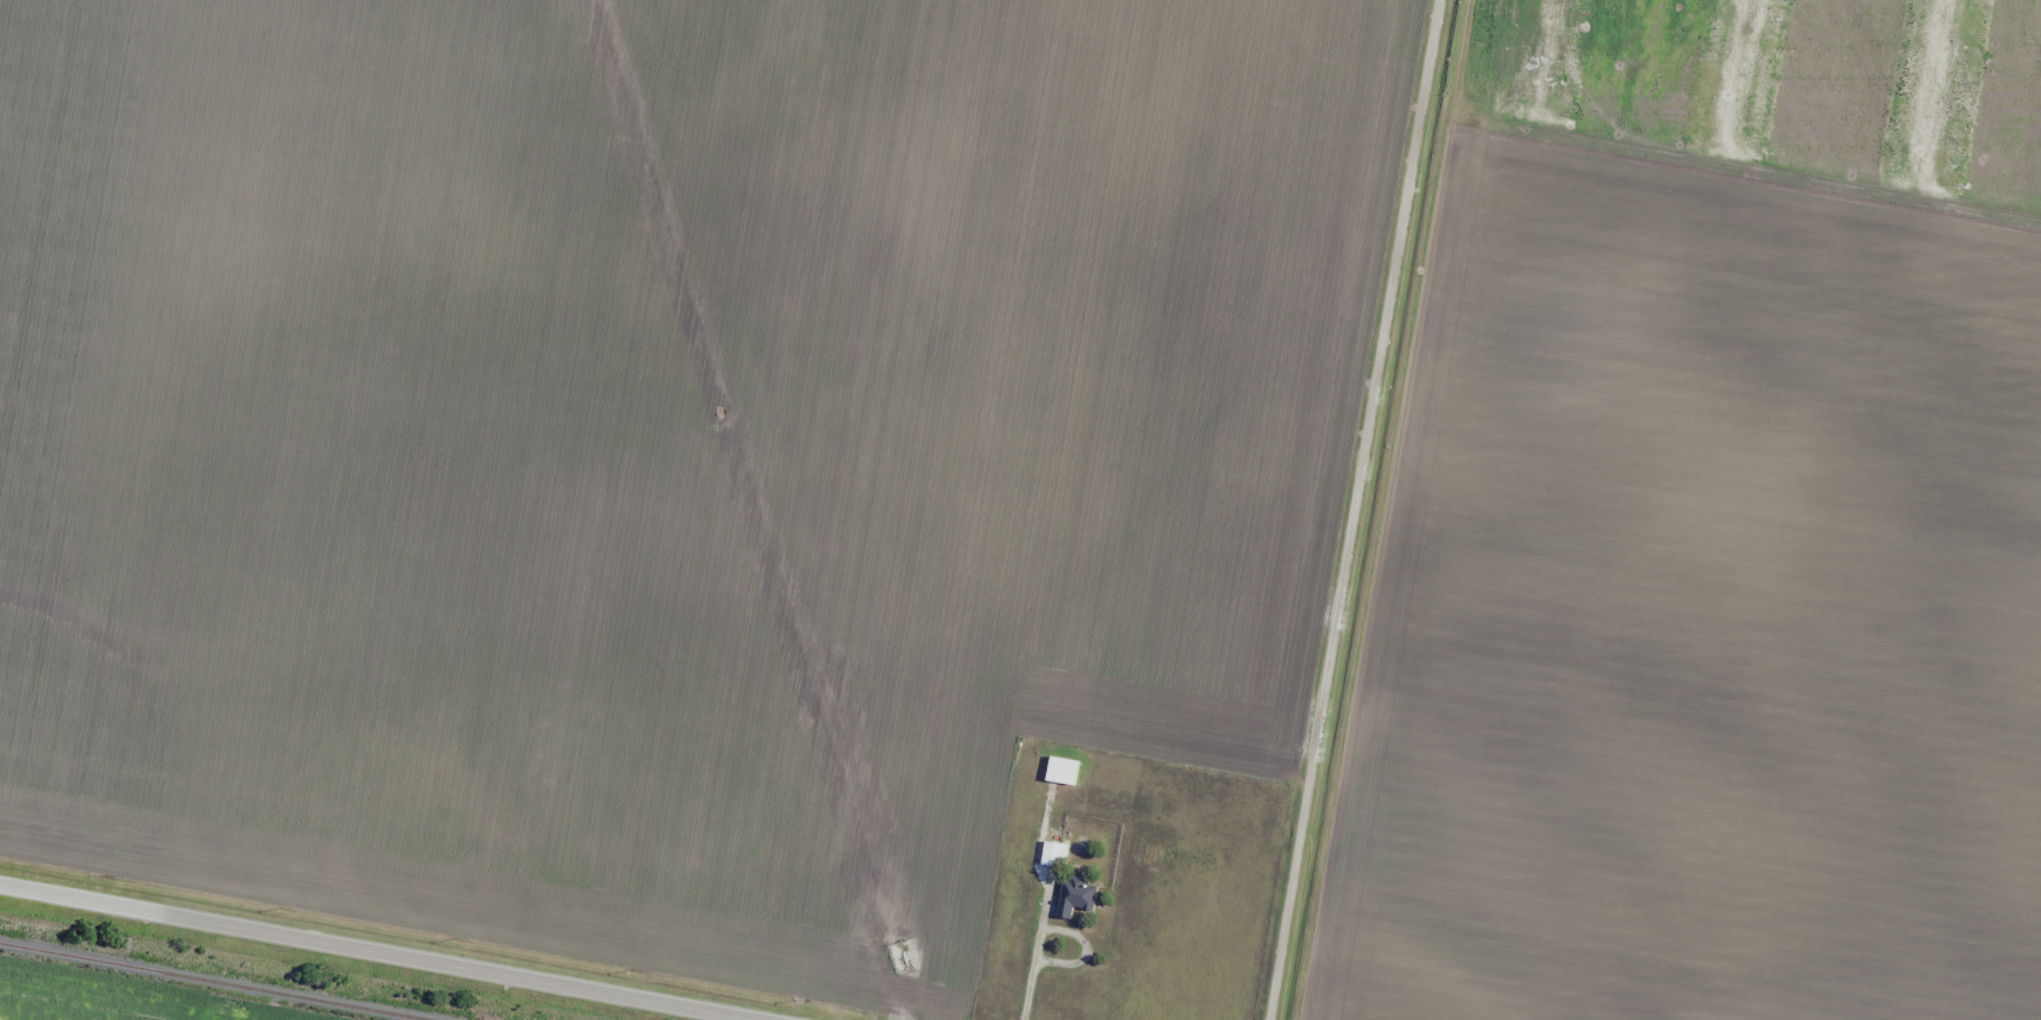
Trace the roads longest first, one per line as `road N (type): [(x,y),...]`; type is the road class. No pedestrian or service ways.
road 1 (residential): [(1275,1019),(1445,0)]
road 2 (secondary): [(0,885),(766,1019)]

